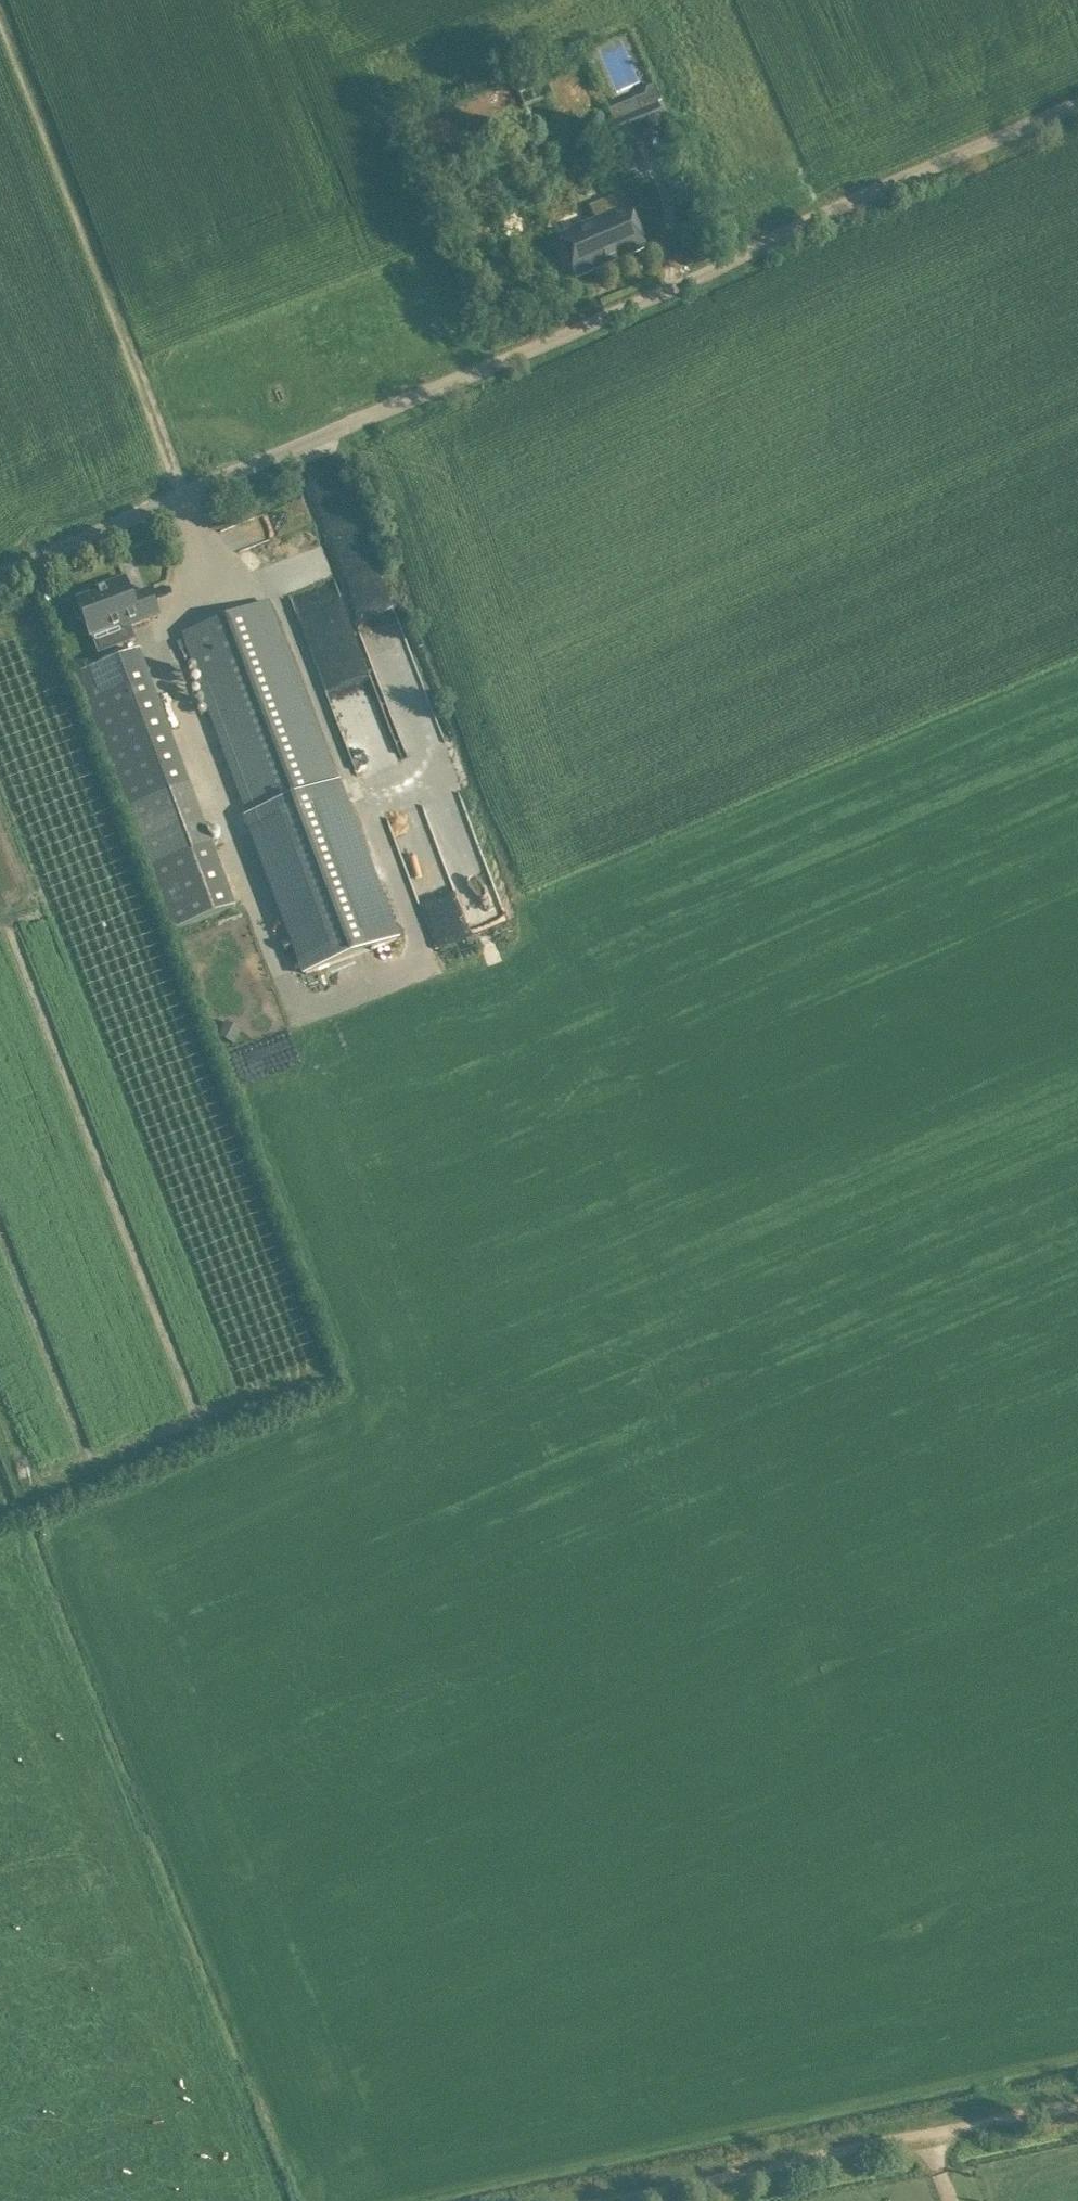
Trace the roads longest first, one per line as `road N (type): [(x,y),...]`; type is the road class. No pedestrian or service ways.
road 1 (track): [(369,417),(1077,105)]
road 2 (track): [(189,494),(0,15)]
road 3 (track): [(628,2200),(1077,2108)]
road 4 (unclassified): [(0,575),(369,417)]

